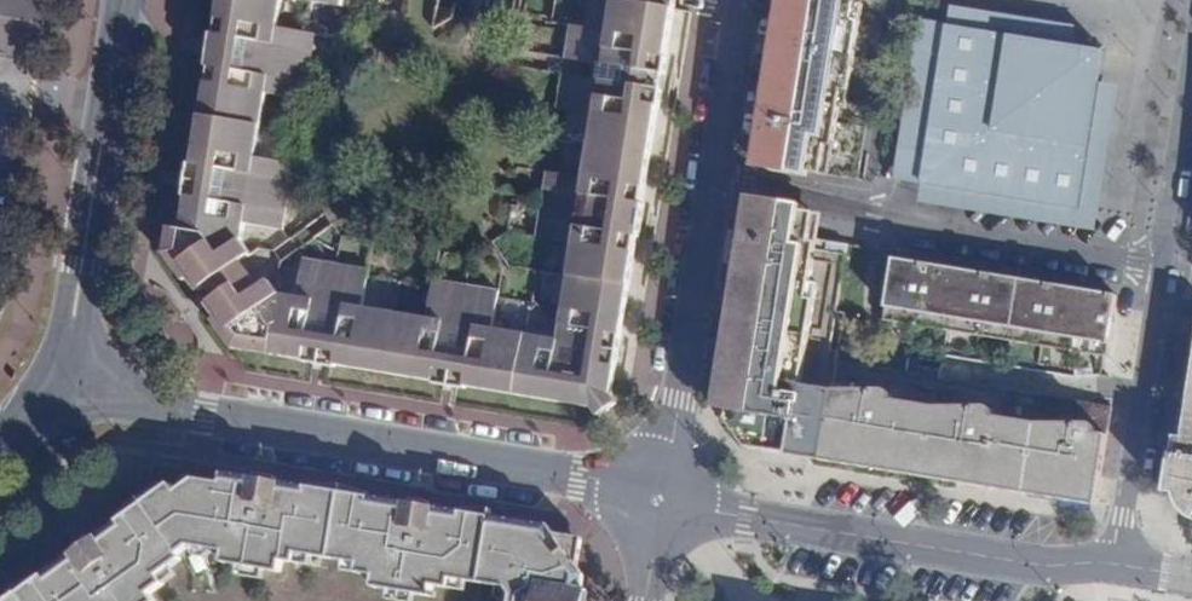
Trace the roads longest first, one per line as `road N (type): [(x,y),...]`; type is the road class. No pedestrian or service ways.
road 1 (residential): [(68,386),(659,504)]
road 2 (residential): [(742,0),(659,504)]
road 3 (residential): [(1117,564),(1191,76)]
road 4 (residential): [(659,504),(1047,566),(1117,564)]
road 5 (tertiary): [(68,386),(109,153),(108,104)]
road 6 (tertiary): [(108,104),(86,150),(48,376)]

